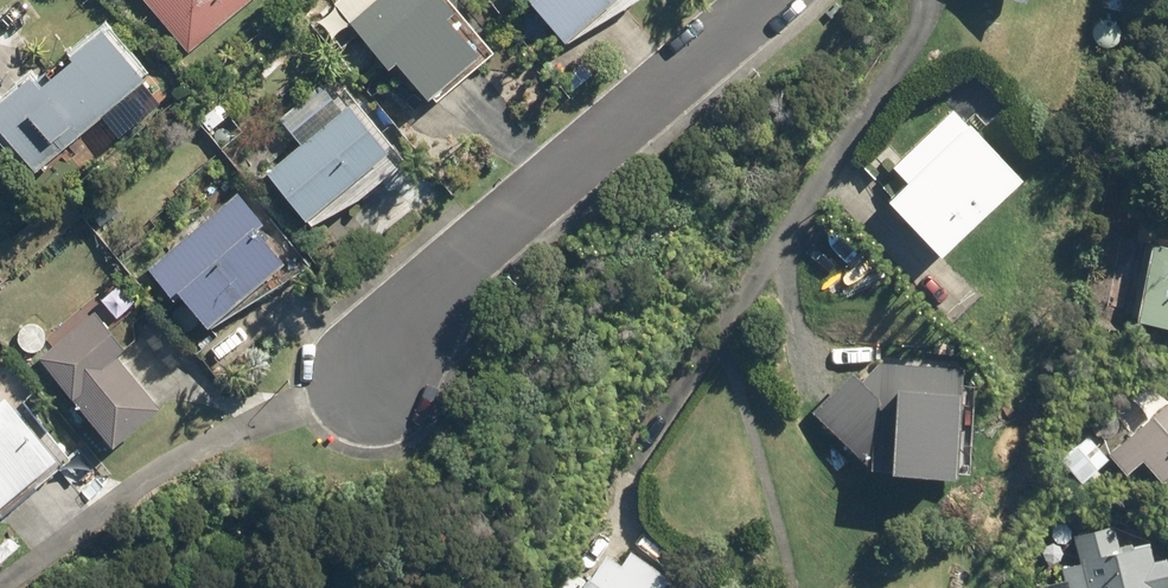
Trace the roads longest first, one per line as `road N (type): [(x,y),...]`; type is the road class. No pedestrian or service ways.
road 1 (residential): [(375,380),(454,268),(767,0)]

